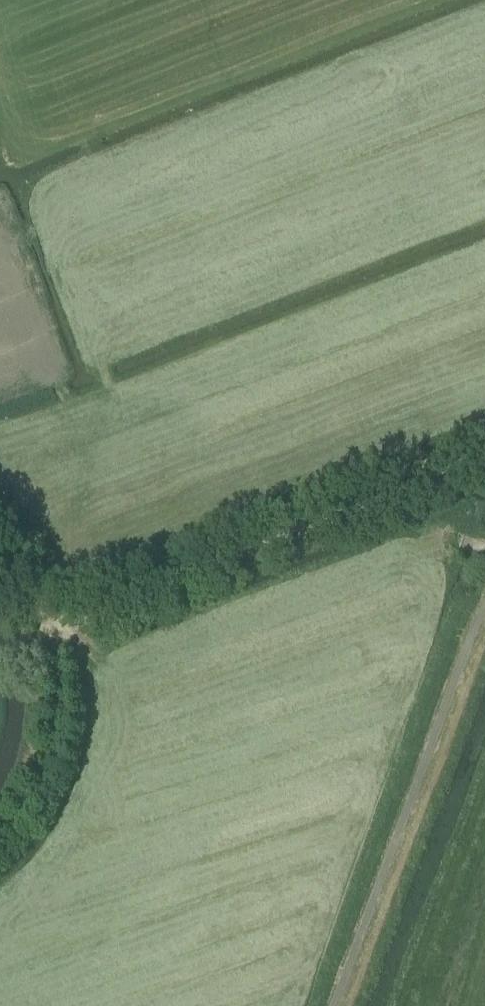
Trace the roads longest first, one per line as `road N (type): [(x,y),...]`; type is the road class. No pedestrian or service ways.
road 1 (track): [(61,624),(60,720),(52,750),(25,809),(0,840)]

